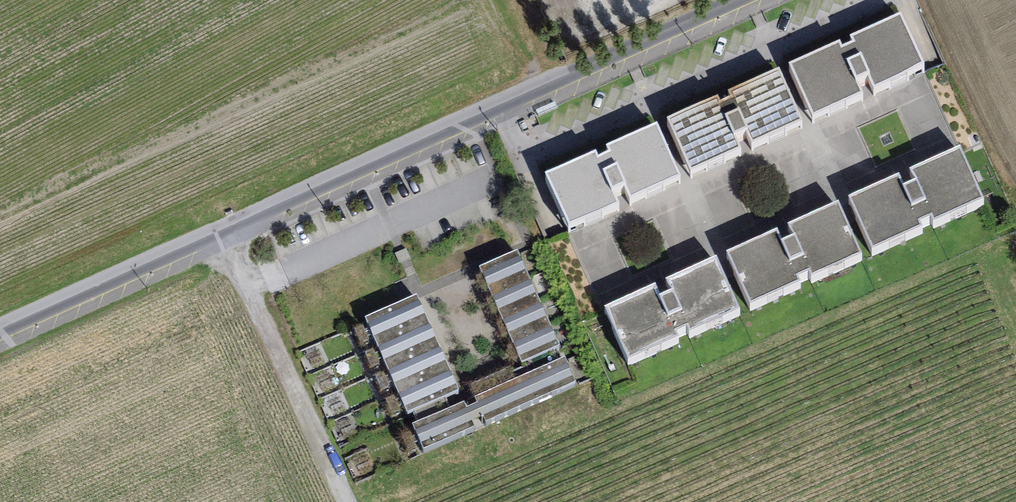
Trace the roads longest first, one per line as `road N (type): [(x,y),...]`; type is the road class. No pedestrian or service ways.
road 1 (residential): [(731,0),(0,327)]

